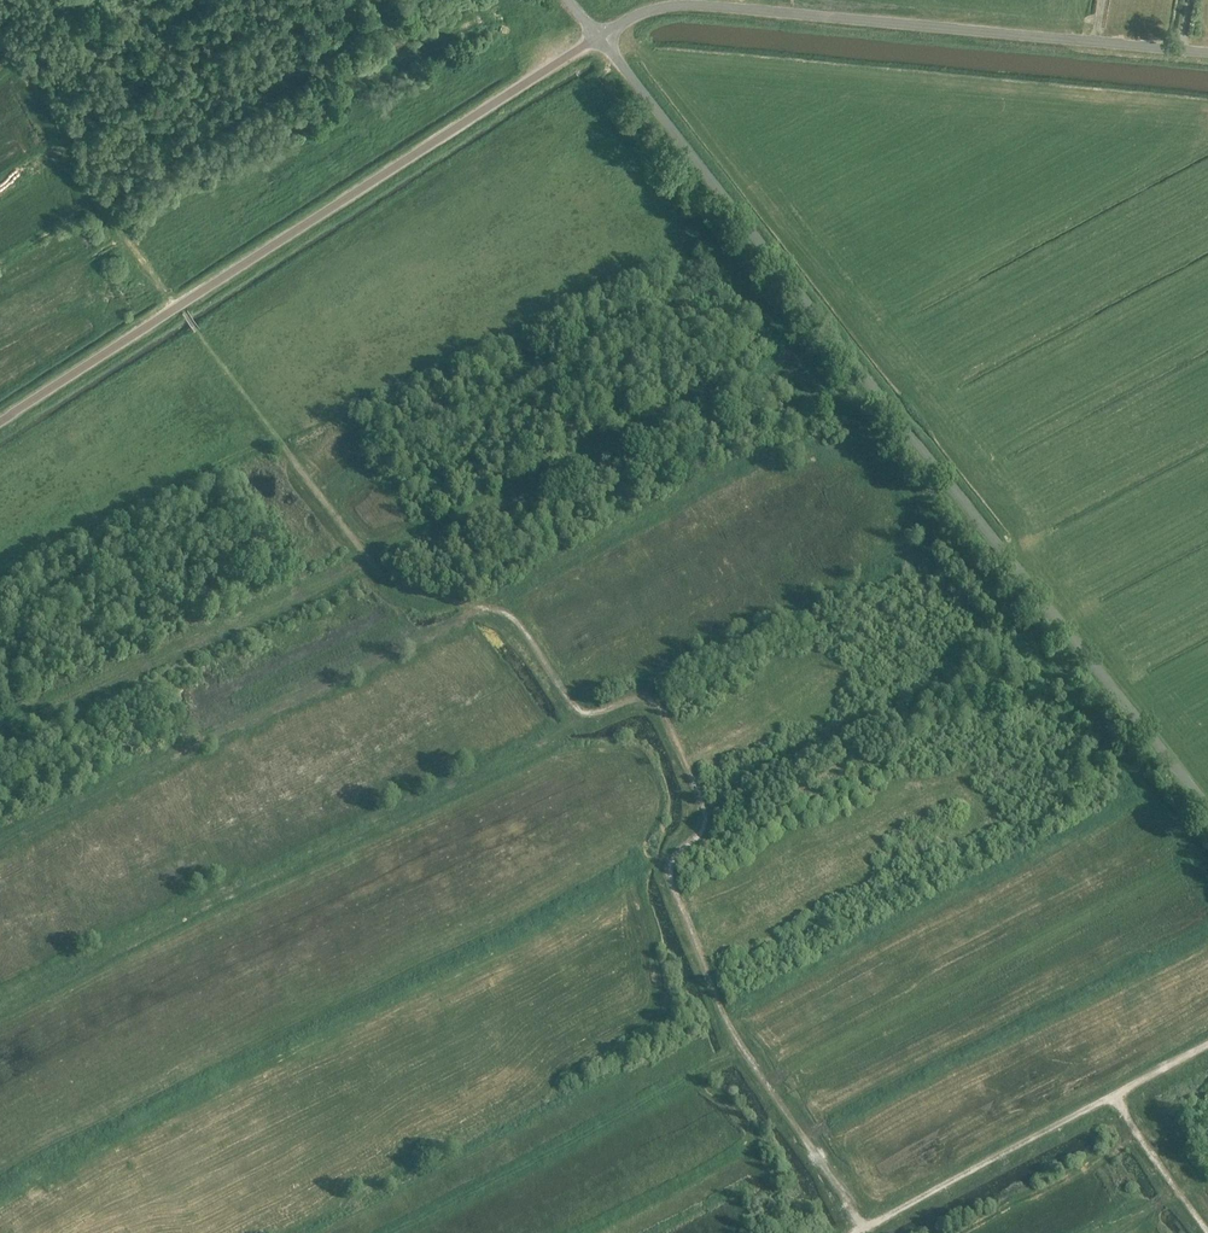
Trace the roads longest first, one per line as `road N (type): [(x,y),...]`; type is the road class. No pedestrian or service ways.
road 1 (track): [(866,1227),(739,1045),(716,996),(669,868),(704,828),(705,812),(657,705),(635,697),(582,719),(509,615),(386,581),(180,305)]
road 2 (unclassified): [(1207,807),(599,38)]
road 3 (unclassified): [(0,421),(599,38)]
road 4 (track): [(0,1005),(582,719)]
road 5 (unclassified): [(1207,53),(696,5),(654,10),(599,38)]
road 6 (track): [(478,607),(0,838)]
road 7 (track): [(1111,1098),(866,1227)]
road 8 (track): [(1207,1232),(1111,1098)]

